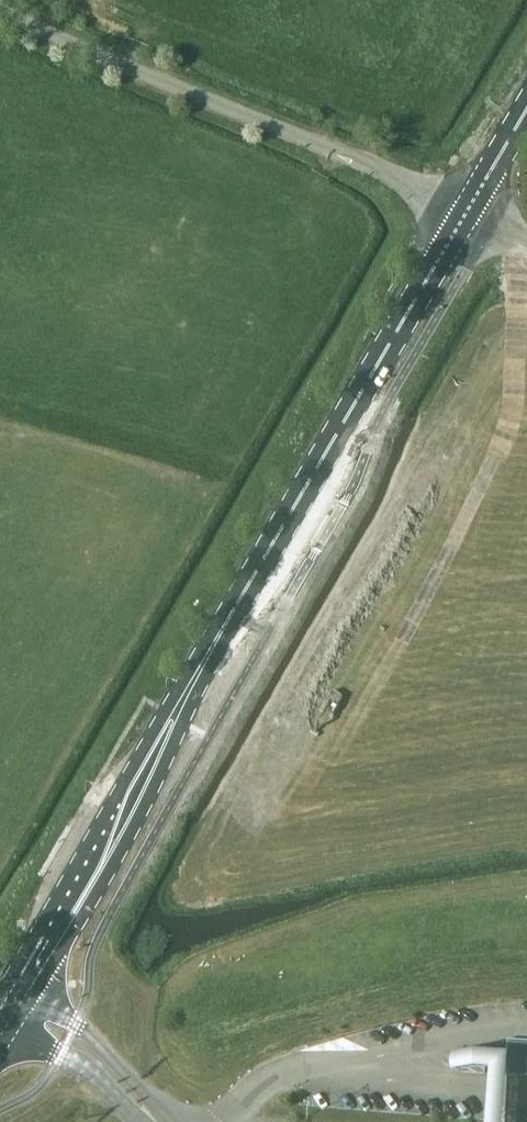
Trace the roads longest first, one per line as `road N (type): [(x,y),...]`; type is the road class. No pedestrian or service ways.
road 1 (unclassified): [(0,6),(341,152),(465,216)]
road 2 (primary): [(210,651),(465,216)]
road 3 (primary): [(0,1047),(129,835),(207,673),(210,651)]
road 4 (primary): [(210,651),(190,667),(0,994)]
road 5 (primary): [(465,216),(526,108)]

